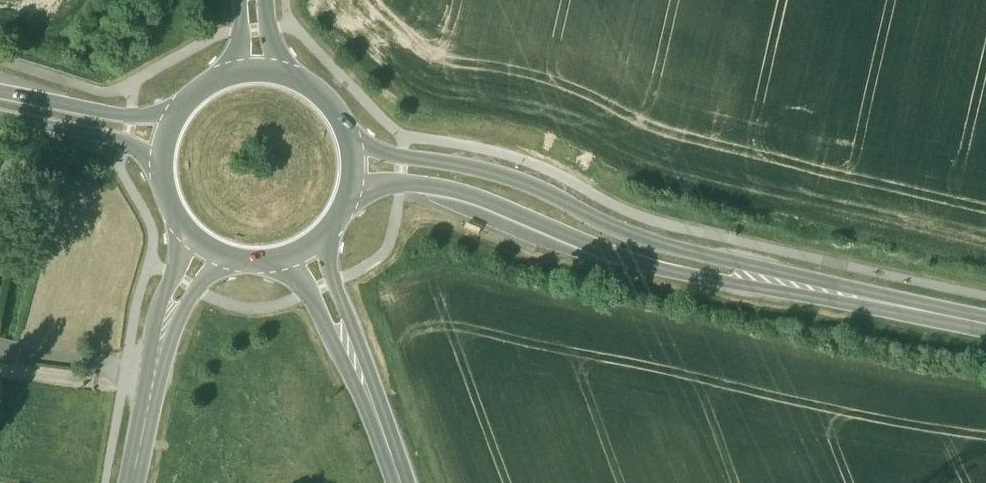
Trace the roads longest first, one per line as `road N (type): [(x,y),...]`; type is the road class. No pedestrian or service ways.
road 1 (secondary): [(831,294),(629,234),(483,172),(352,142)]
road 2 (secondary): [(352,193),(400,184),(458,192),(652,268),(831,294)]
road 3 (secondary): [(179,113),(132,117),(0,92)]
road 4 (secondary): [(0,119),(107,138),(162,165)]
road 5 (secondary): [(831,294),(985,331)]
road 6 (unclassified): [(188,234),(156,318),(154,375)]
road 7 (unclassified): [(154,375),(196,291),(227,259)]
road 8 (secondary): [(355,365),(325,238)]
road 9 (secondary): [(282,261),(355,365)]
road 10 (secondary): [(400,482),(355,365)]

